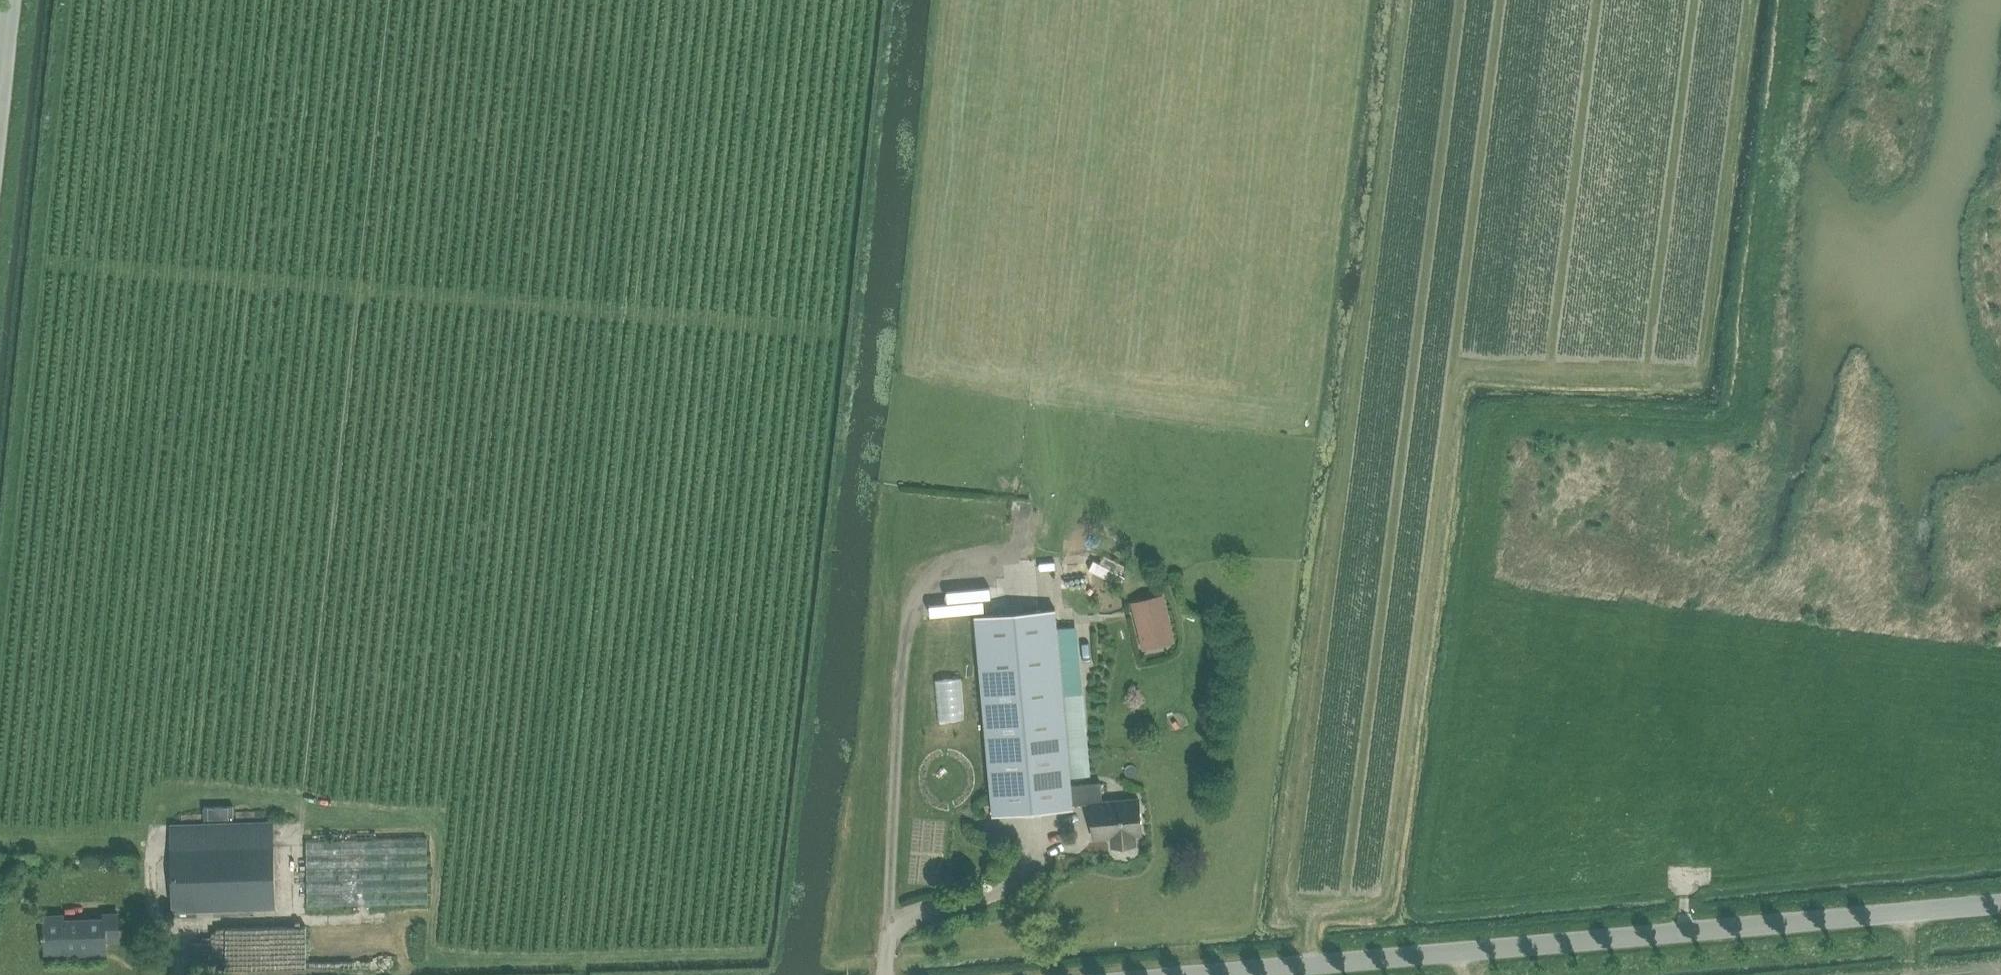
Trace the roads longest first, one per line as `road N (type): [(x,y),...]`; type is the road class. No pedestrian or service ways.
road 1 (tertiary): [(1215,974),(2000,904)]
road 2 (unclassified): [(0,157),(16,0)]

